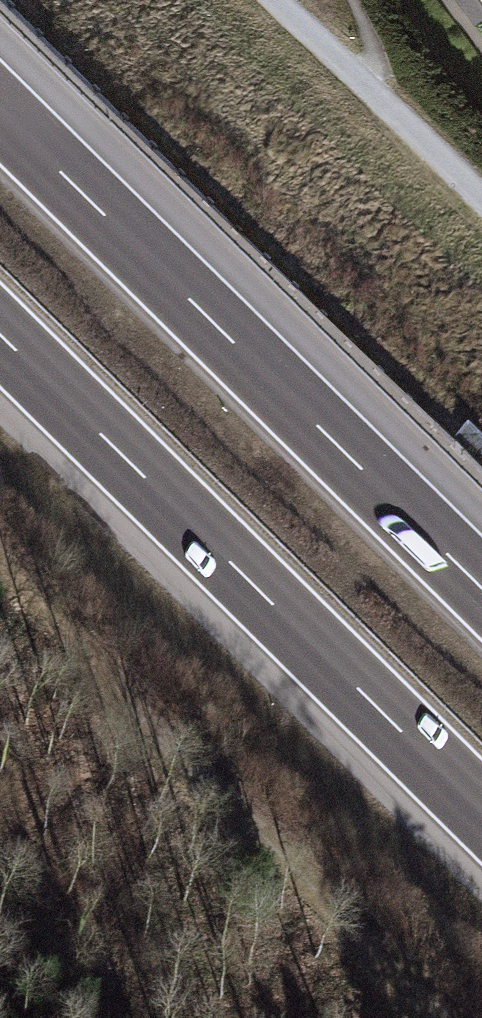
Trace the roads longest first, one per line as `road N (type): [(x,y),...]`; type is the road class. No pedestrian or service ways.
road 1 (motorway): [(481,585),(0,109)]
road 2 (motorway): [(0,338),(481,812)]
road 3 (track): [(481,207),(268,0)]

